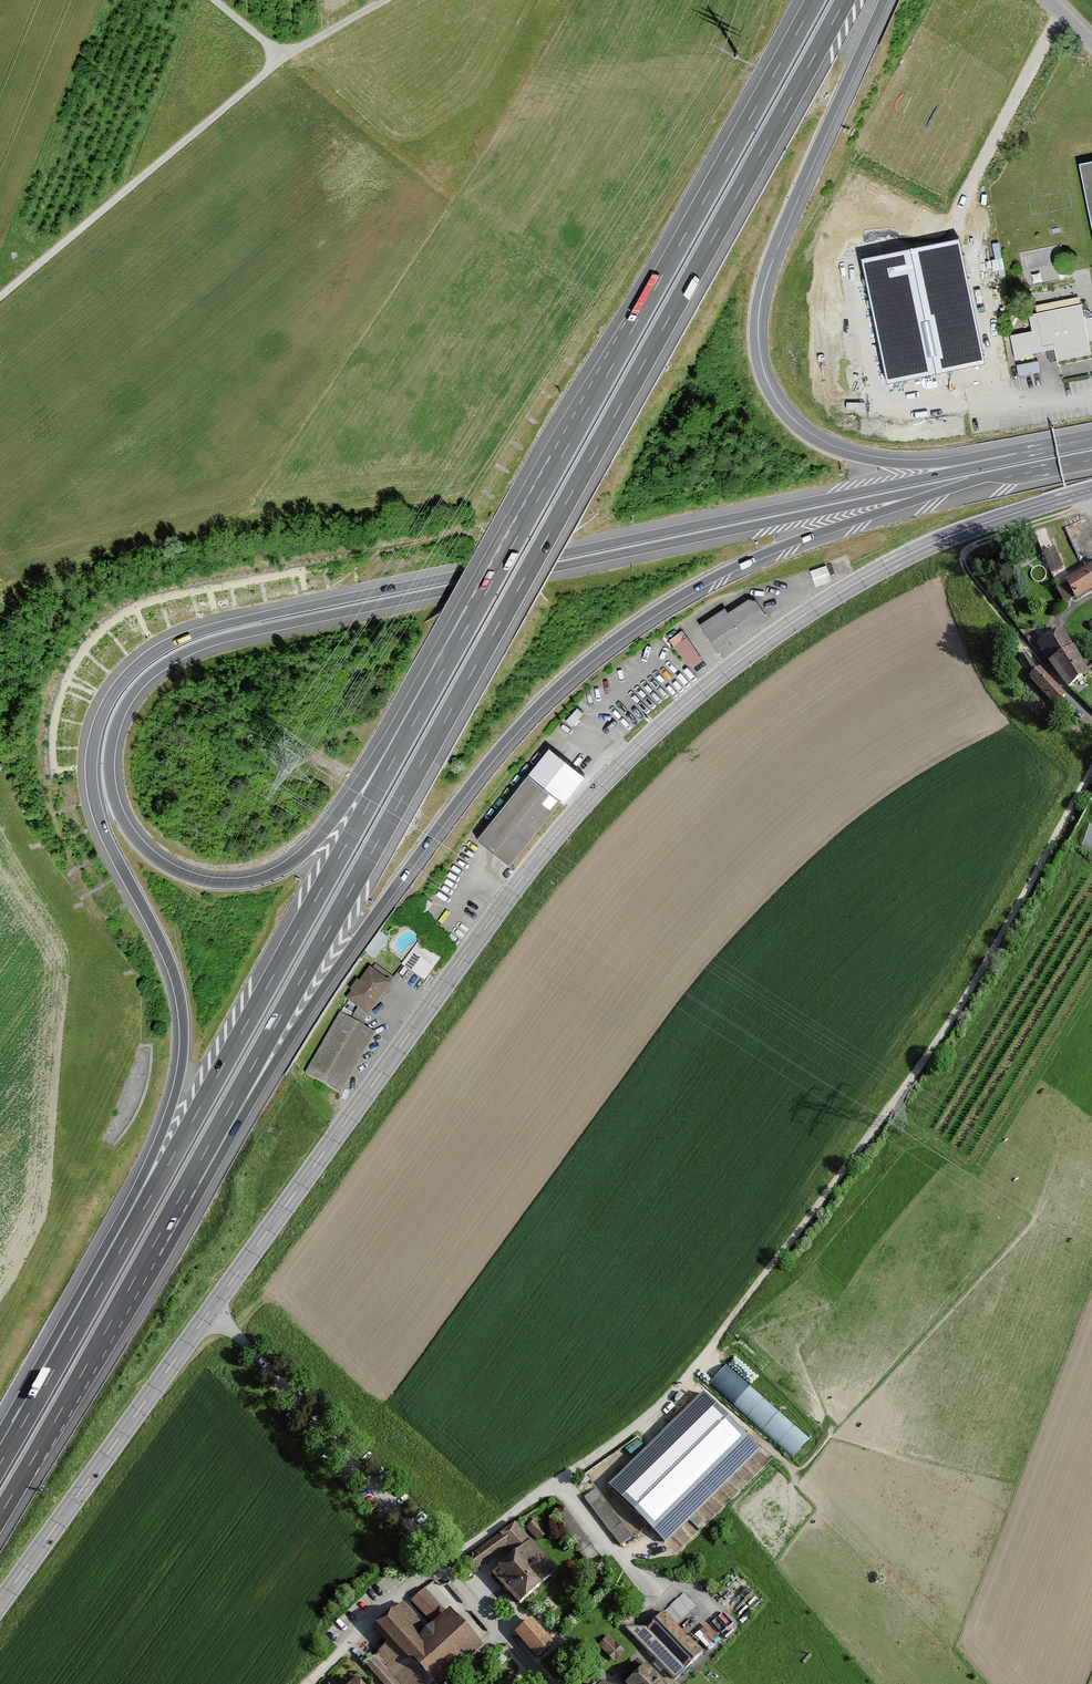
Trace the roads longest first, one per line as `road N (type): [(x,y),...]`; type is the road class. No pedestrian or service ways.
road 1 (primary): [(1091,490),(950,536),(833,597),(706,687),(616,770),(520,880),(0,1604)]
road 2 (motorway): [(1016,453),(236,622),(182,638),(136,668),(100,722),(93,793),(175,976),(185,1037),(176,1092),(112,1266)]
road 3 (motorway): [(479,606),(325,831),(279,872),(236,883),(190,877),(148,852),(125,824),(110,778),(115,727),(139,685),(191,649),(962,485)]
road 4 (motorway): [(190,1180),(845,0)]
road 5 (track): [(309,1683),(390,1599),(666,1404),(932,1049),(1091,770)]
road 6 (motorway): [(190,1180),(471,783),(566,679),(636,624),(726,571),(962,485)]
road 7 (motorway): [(479,606),(112,1266)]
road 8 (motorway): [(1016,453),(923,464),(854,457),(788,420),(759,371),(754,327),(762,278),(884,0)]
road 9 (motorway): [(815,0),(479,606)]
road 10 (motorway): [(0,1515),(190,1180)]
road 11 (unclassified): [(284,59),(0,297)]
road 12 (motorway): [(112,1266),(0,1464)]
road 13 (motorway): [(962,485),(1091,460)]

